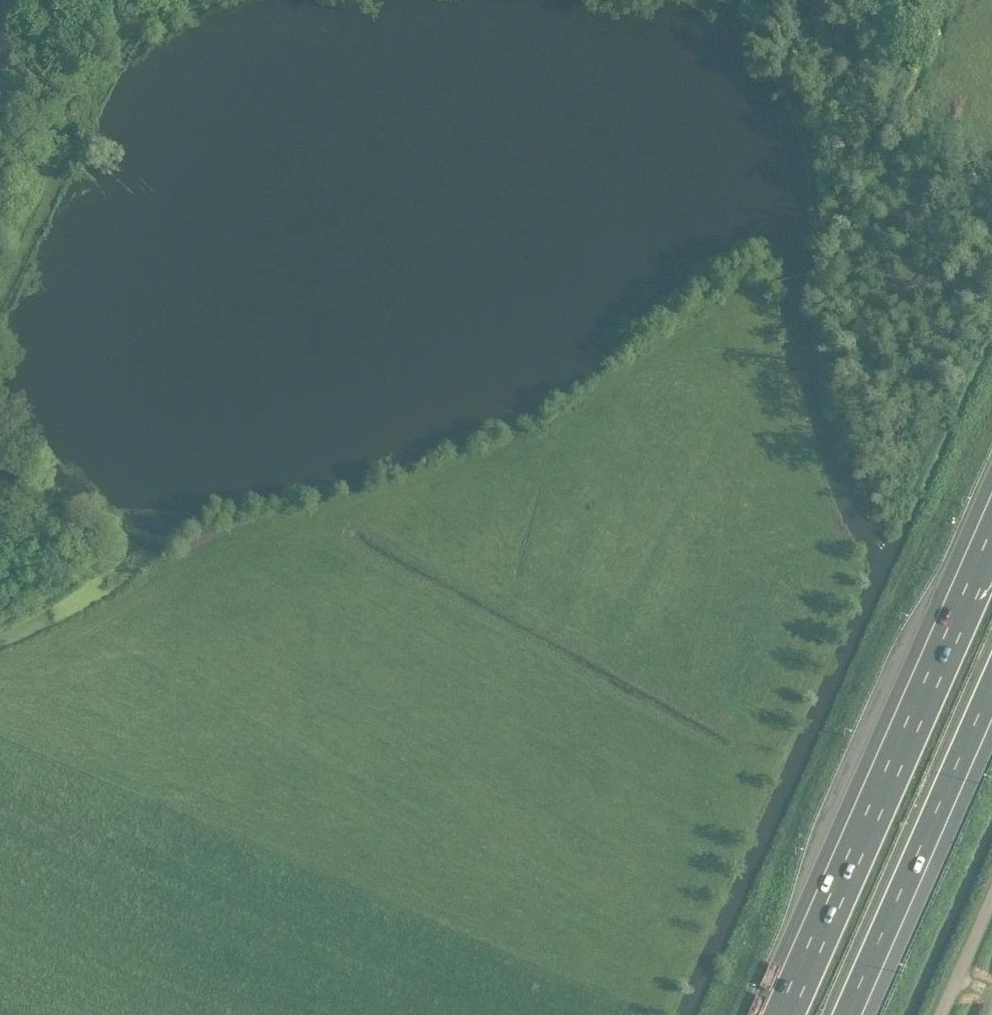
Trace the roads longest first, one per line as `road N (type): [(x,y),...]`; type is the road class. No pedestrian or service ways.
road 1 (motorway): [(991,539),(782,1014)]
road 2 (motorway): [(844,1014),(991,679)]
road 3 (unclassified): [(941,1014),(991,898)]

